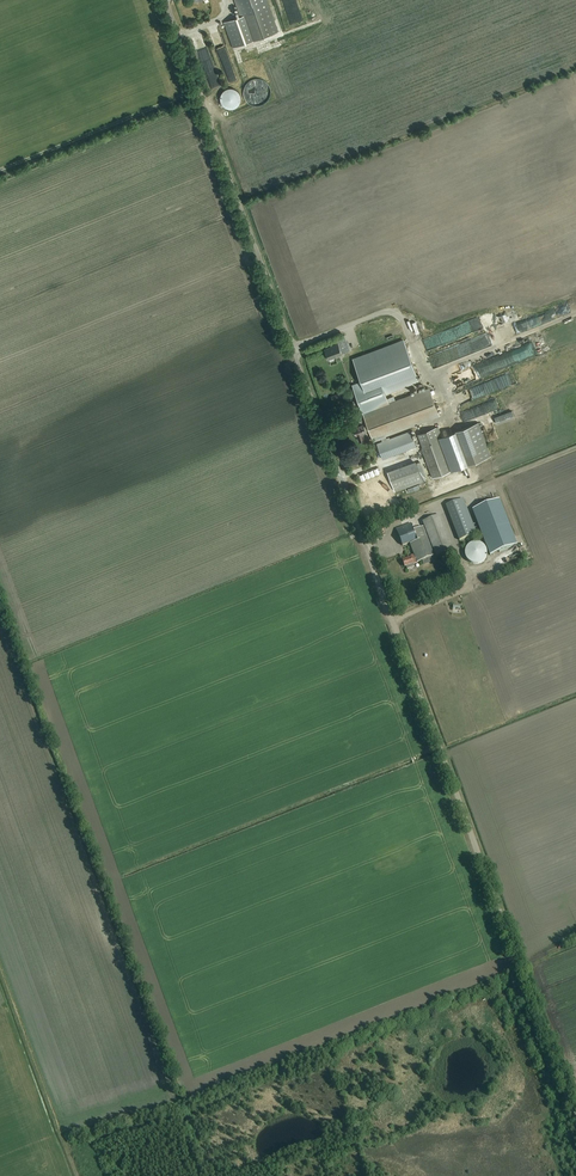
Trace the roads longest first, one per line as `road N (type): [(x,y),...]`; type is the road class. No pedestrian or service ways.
road 1 (unclassified): [(378,582),(165,0)]
road 2 (track): [(575,1122),(378,582)]
road 3 (track): [(75,1175),(0,970)]
road 4 (track): [(198,90),(0,170)]

